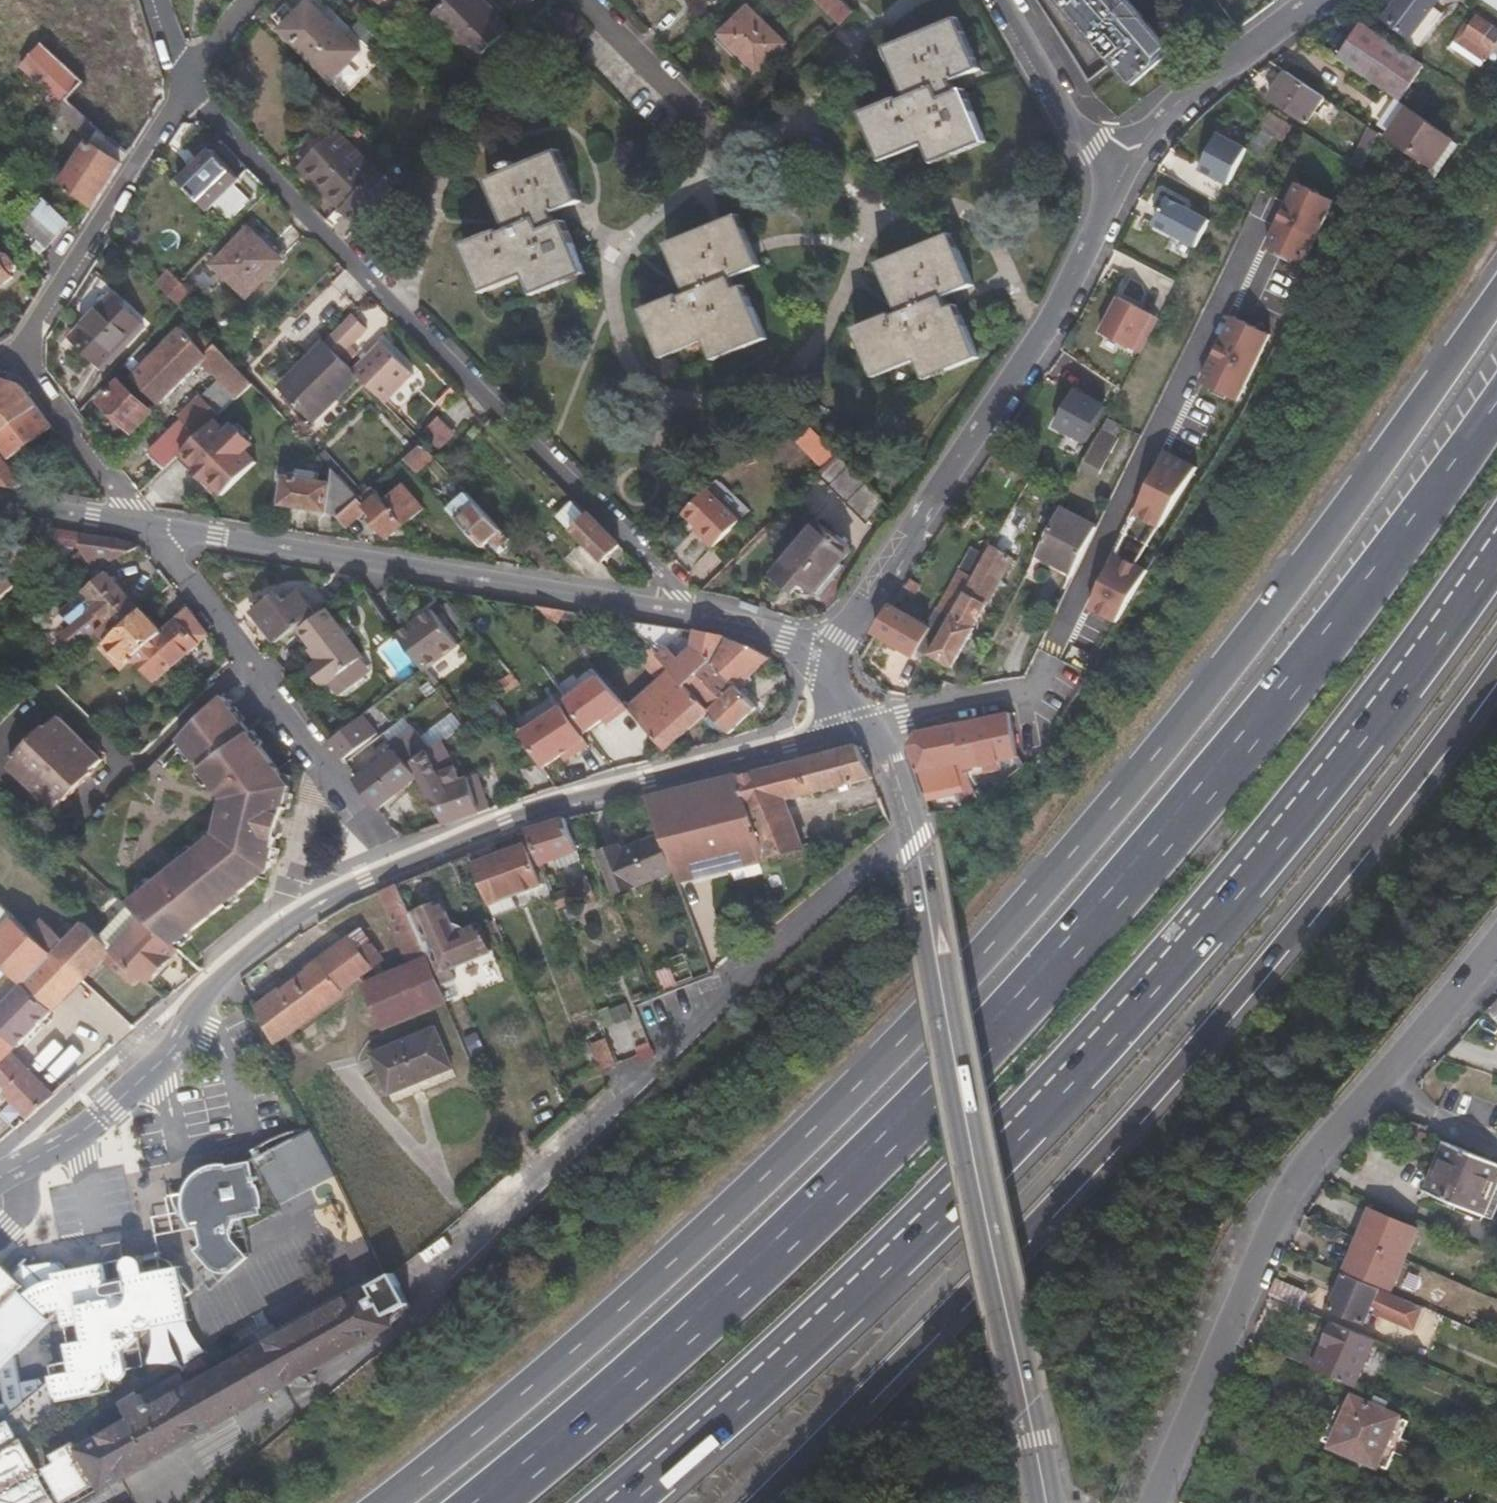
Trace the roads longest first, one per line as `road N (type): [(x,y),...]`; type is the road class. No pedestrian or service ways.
road 1 (motorway): [(1496,297),(1382,467),(1131,786),(986,946),(716,1218),(514,1400),(380,1502)]
road 2 (motorway): [(1496,400),(1329,634),(1046,973),(755,1266),(483,1502)]
road 3 (motorway): [(619,1502),(851,1295),(1110,1032),(1313,792),(1496,549)]
road 4 (motorway): [(759,1502),(1077,1179),(1292,936),(1496,667)]
road 5 (residential): [(0,1182),(112,1110),(160,1067),(222,977),(299,914),(503,825),(871,721)]
road 6 (tertiary): [(1048,1502),(913,830),(871,721)]
road 7 (residential): [(689,613),(185,89)]
road 8 (unclassified): [(1147,1502),(1270,1214),(1385,1057),(1496,933)]
road 9 (residential): [(1112,193),(1047,329),(827,668)]
road 10 (tertiary): [(689,613),(148,525)]
road 11 (residential): [(381,840),(148,525)]
road 12 (residential): [(9,362),(185,89)]
road 13 (residential): [(1320,0),(1150,130),(1112,193)]
road 14 (residential): [(998,0),(1065,114),(1095,147),(1112,193)]
road 15 (residential): [(148,525),(9,362)]
road 16 (residential): [(728,150),(579,0)]
road 17 (residential): [(1019,693),(871,721)]
road 18 (tertiary): [(827,668),(786,640),(689,613)]
road 19 (tertiary): [(148,525),(0,503)]

